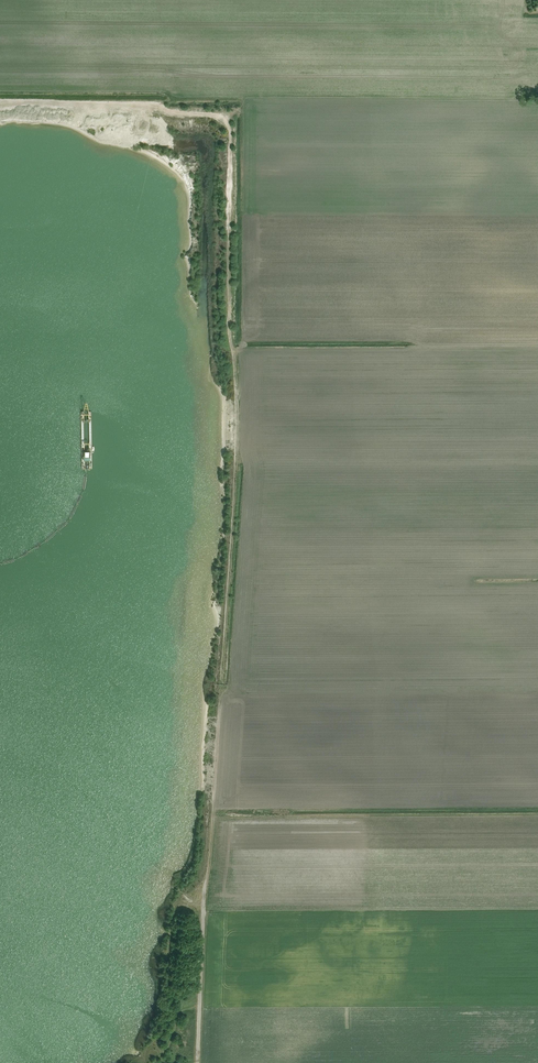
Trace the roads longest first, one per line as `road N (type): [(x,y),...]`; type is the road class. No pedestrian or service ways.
road 1 (track): [(197,1062),(222,679)]

